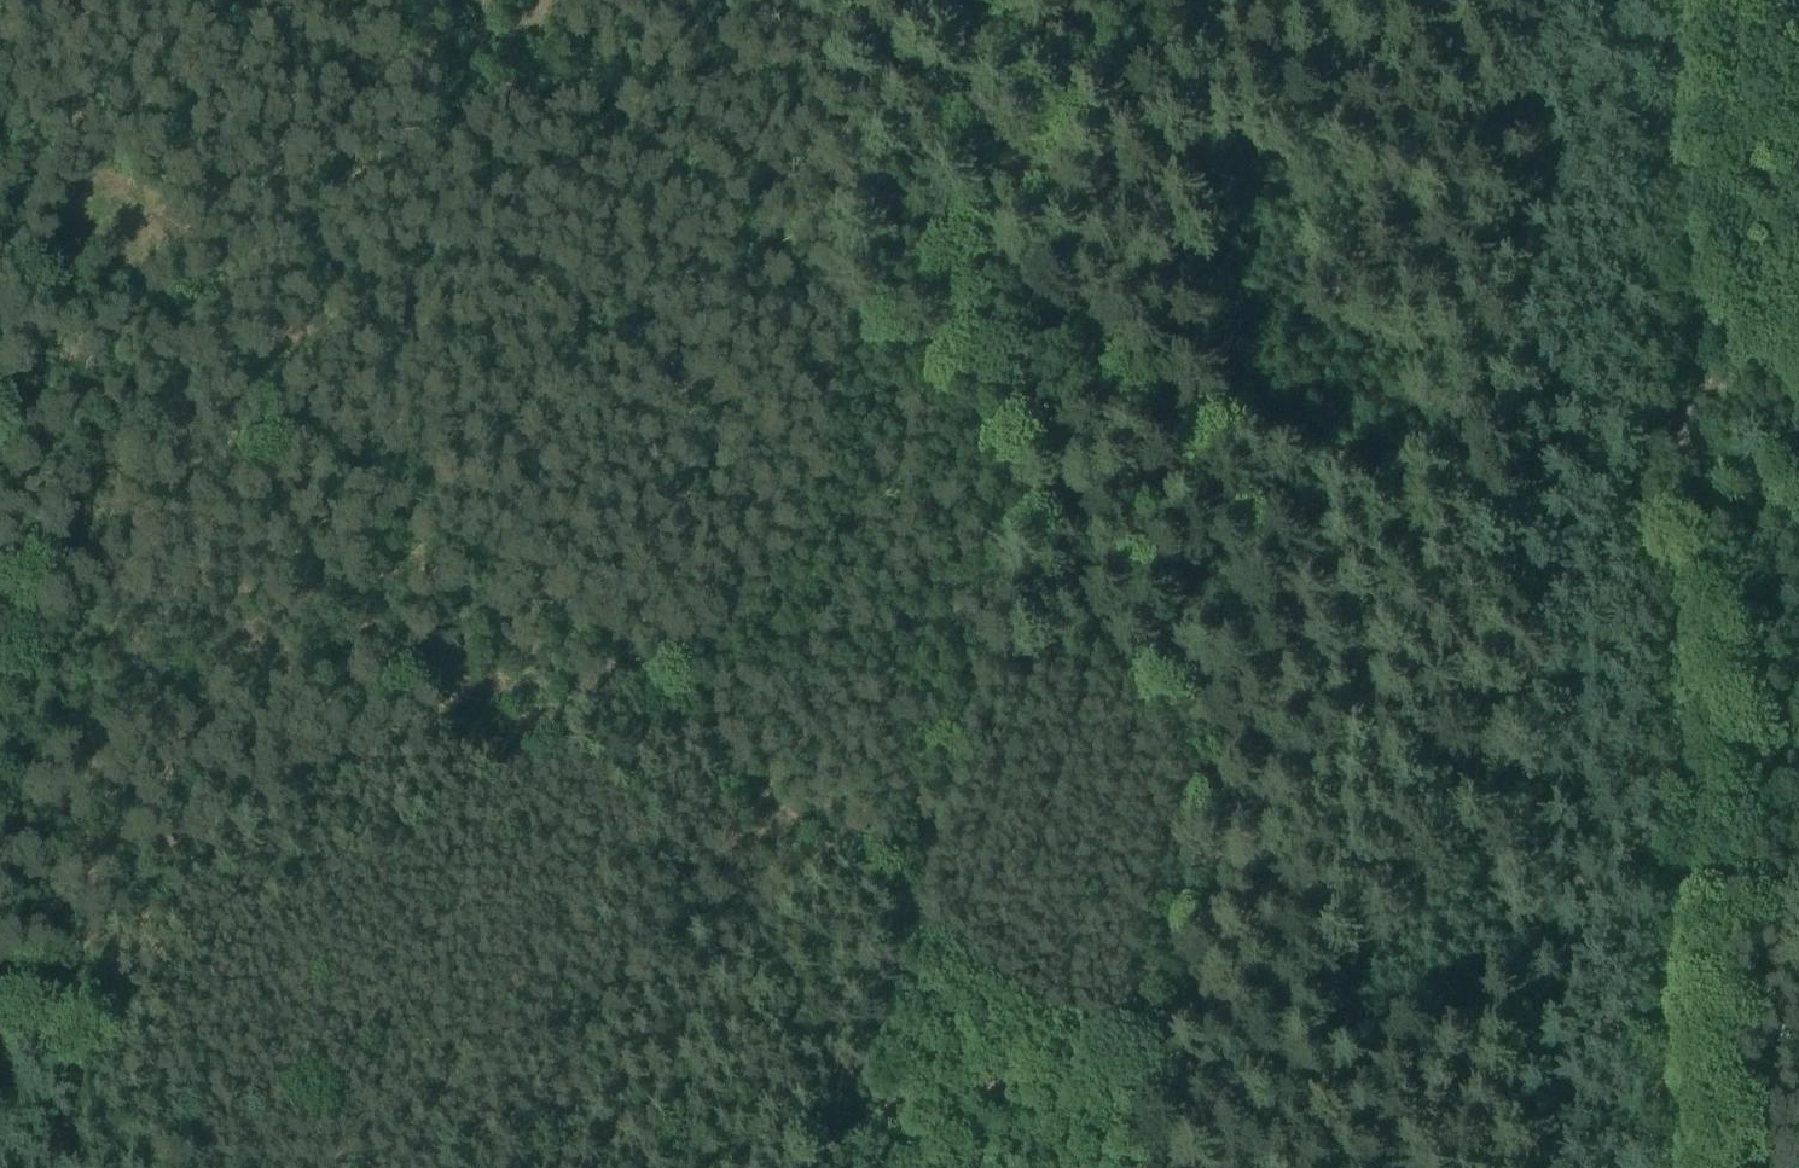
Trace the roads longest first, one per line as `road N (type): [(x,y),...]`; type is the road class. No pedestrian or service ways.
road 1 (unclassified): [(1696,1167),(1695,0)]

